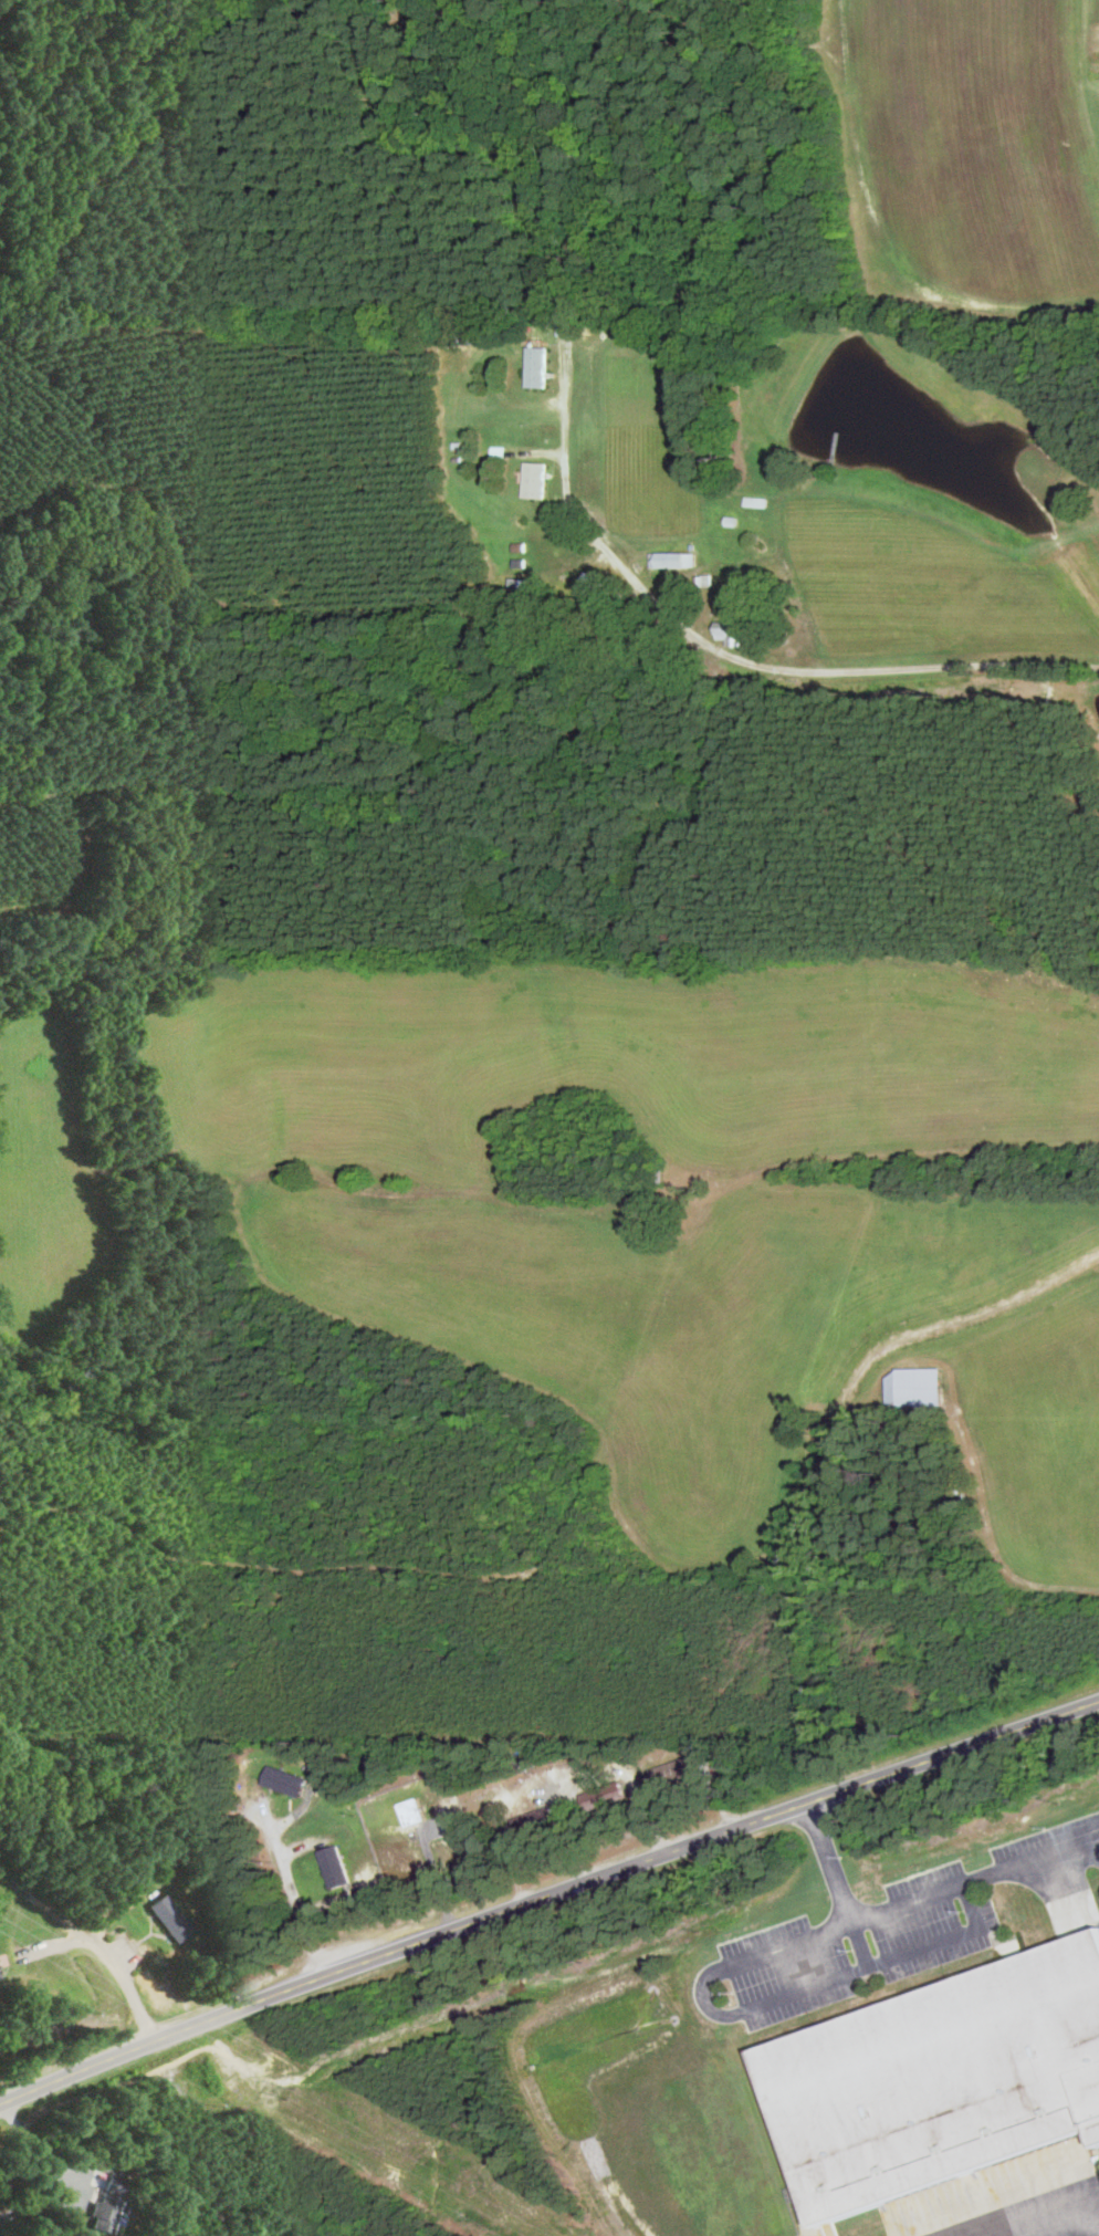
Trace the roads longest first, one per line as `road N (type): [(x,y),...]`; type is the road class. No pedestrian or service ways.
road 1 (primary): [(0,2111),(151,2040),(1098,1699)]

